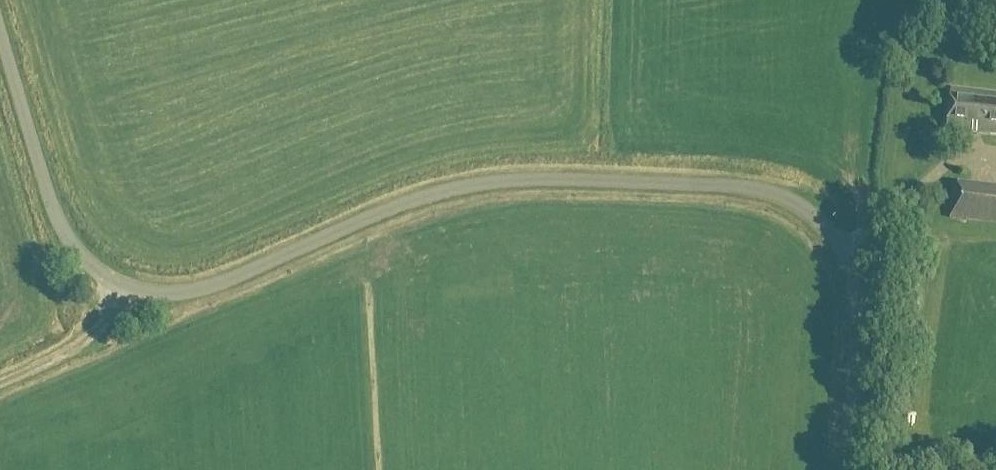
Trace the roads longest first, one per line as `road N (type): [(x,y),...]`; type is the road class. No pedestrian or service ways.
road 1 (unclassified): [(848,469),(858,294),(843,248),(793,198),(742,183),(544,180),(451,188),(209,286),(164,294),(121,286),(82,256),(54,209),(0,18)]
road 2 (track): [(121,286),(106,317),(70,350),(0,381)]

